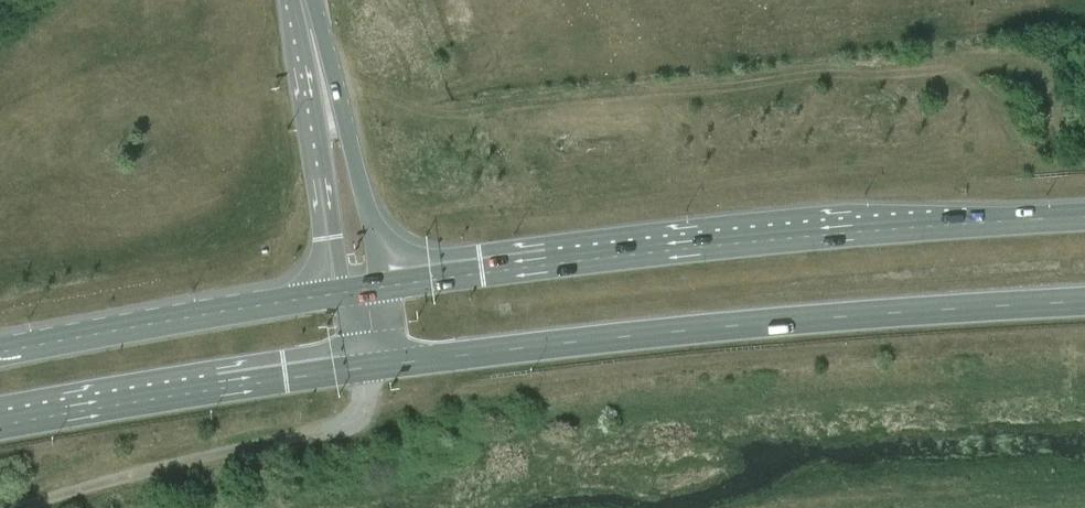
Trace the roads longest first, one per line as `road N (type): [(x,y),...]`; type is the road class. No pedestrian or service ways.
road 1 (primary): [(376,367),(785,320),(1084,302)]
road 2 (primary): [(1084,217),(680,248),(383,286)]
road 3 (track): [(376,367),(363,410),(346,425),(18,507)]
road 4 (primary): [(0,427),(376,367)]
road 5 (primary): [(336,293),(0,350)]
road 6 (tertiary): [(290,0),(336,293)]
road 7 (tertiary): [(383,286),(311,0)]

